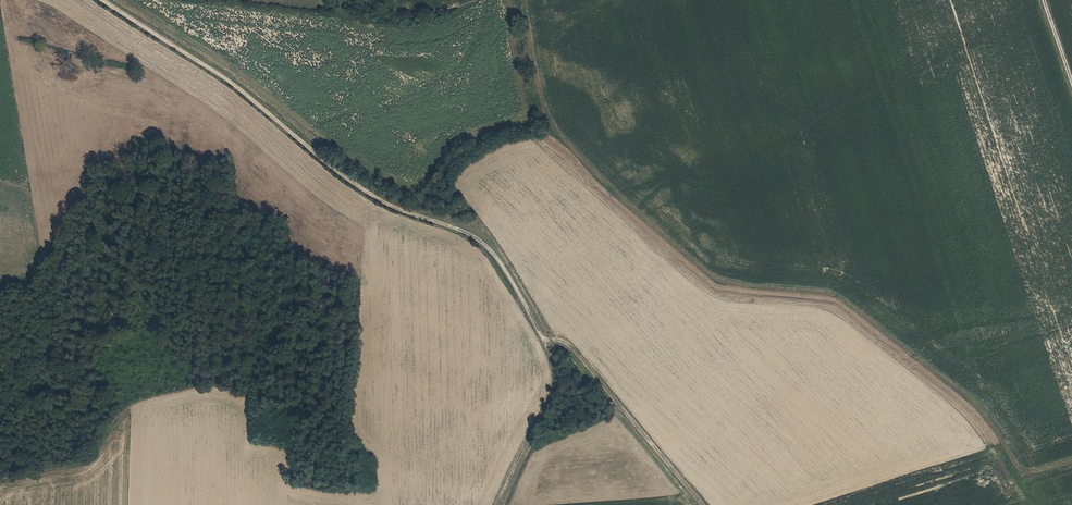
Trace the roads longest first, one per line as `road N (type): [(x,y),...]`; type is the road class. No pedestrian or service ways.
road 1 (track): [(103,0),(233,81),(370,193),(457,228),(496,255),(559,379),(498,504)]
road 2 (track): [(704,504),(572,347),(546,341)]

